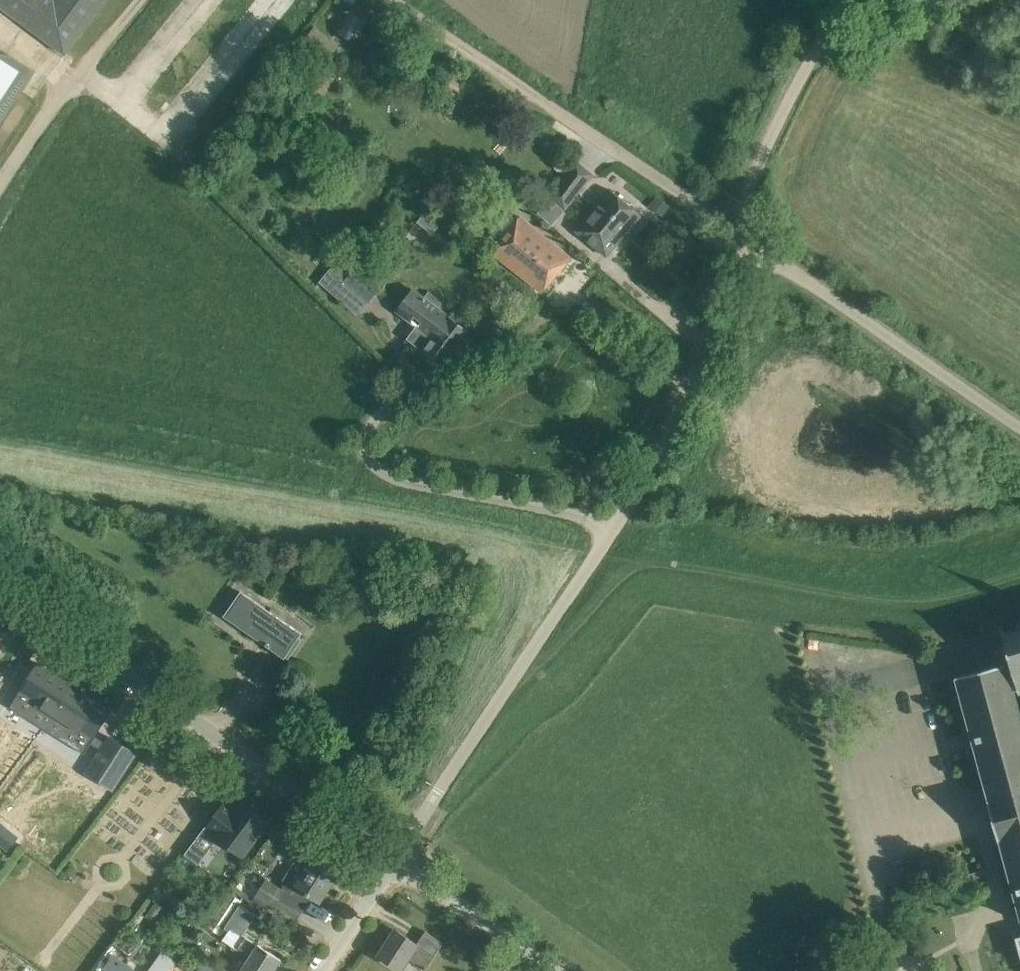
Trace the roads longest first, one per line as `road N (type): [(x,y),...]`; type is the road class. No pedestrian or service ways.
road 1 (track): [(1019,572),(923,601),(878,600),(648,561),(622,570),(553,652),(509,684),(540,583),(539,551),(521,540),(0,443)]
road 2 (unclassified): [(395,859),(0,591)]
road 3 (residential): [(611,528),(406,485),(370,458),(370,425),(388,406),(495,349)]
road 4 (track): [(396,0),(737,235)]
road 5 (unclassified): [(395,859),(611,528)]
road 6 (unclassified): [(1019,427),(737,235)]
road 7 (unclassified): [(611,528),(681,421),(737,235)]
road 8 (unclassified): [(737,235),(764,151),(847,0)]
road 9 (track): [(0,187),(59,95),(139,0)]
road 10 (unclassified): [(558,970),(395,859)]
road 11 (unclassified): [(320,970),(395,859)]

